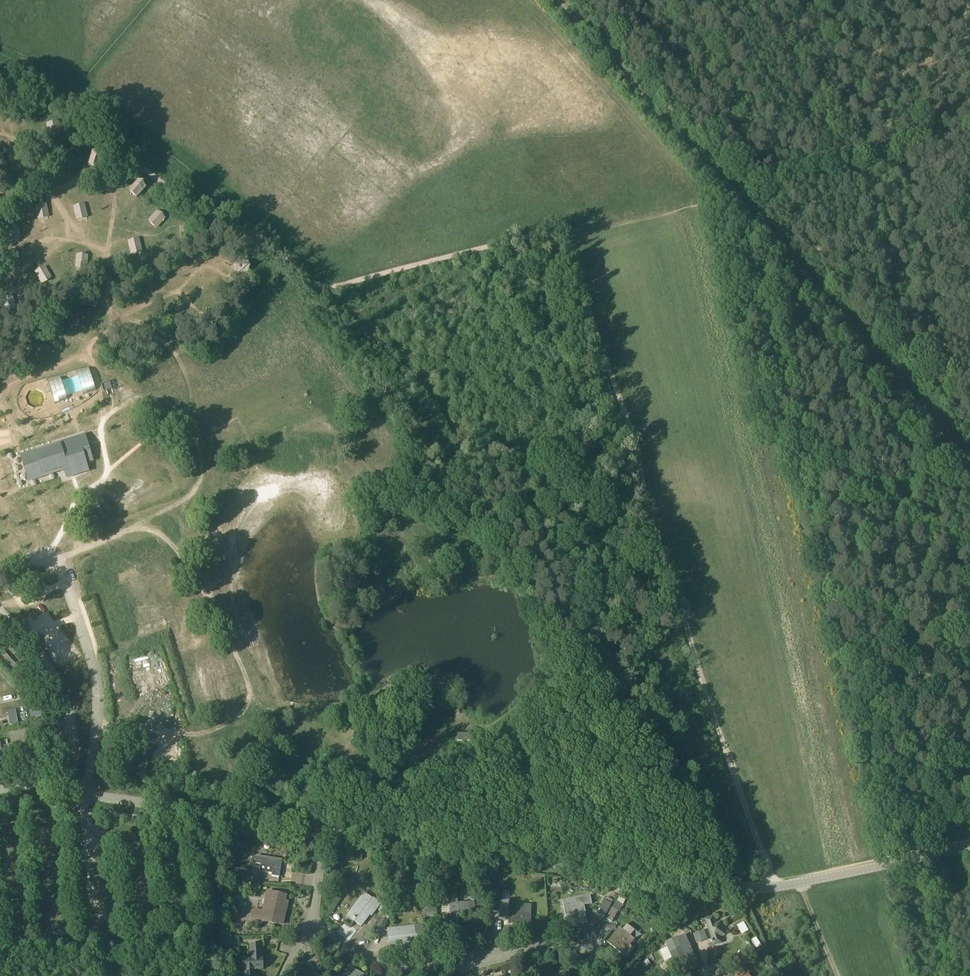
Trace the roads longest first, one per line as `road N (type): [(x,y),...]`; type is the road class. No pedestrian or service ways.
road 1 (track): [(0,87),(67,106),(308,284),(350,289),(566,236),(703,685),(775,888)]
road 2 (unclassified): [(969,846),(741,891),(323,830)]
road 3 (unclassified): [(89,795),(98,689),(54,560)]
road 4 (unclassified): [(323,830),(89,795)]
road 5 (track): [(766,173),(969,132)]
road 6 (residential): [(0,618),(47,672),(72,746),(72,793)]
road 7 (unclassified): [(612,975),(562,943),(435,967)]
road 8 (unclassified): [(435,967),(405,972),(312,921)]

